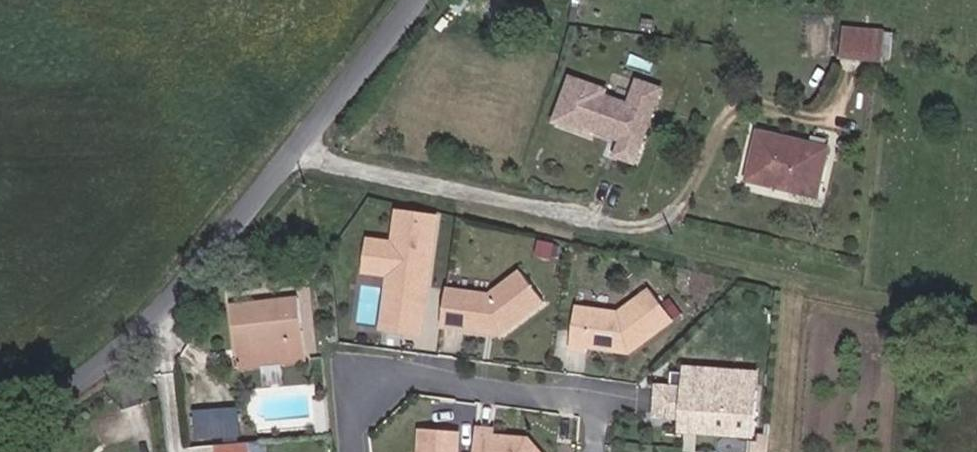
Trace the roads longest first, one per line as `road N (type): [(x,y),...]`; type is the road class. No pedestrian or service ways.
road 1 (residential): [(433,0),(152,358),(8,451)]
road 2 (residential): [(614,400),(345,372),(352,451)]

